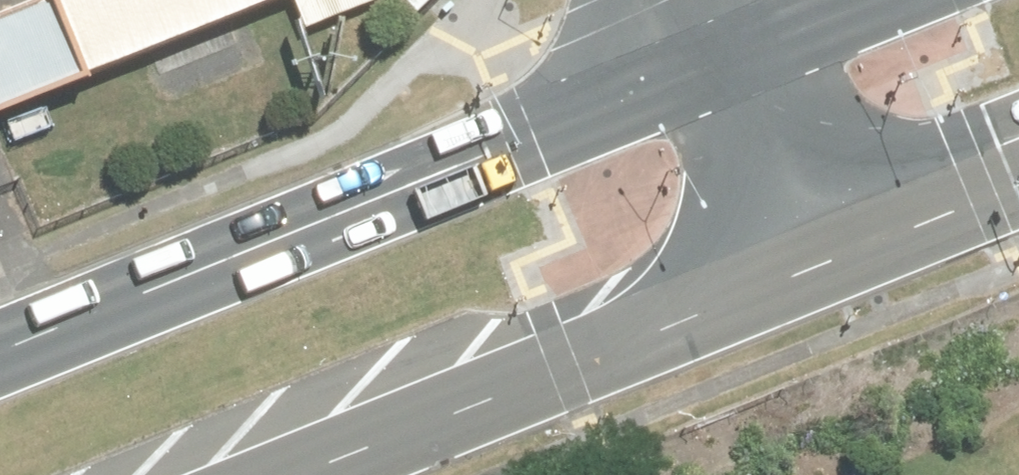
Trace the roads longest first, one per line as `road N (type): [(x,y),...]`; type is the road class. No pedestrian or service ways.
road 1 (primary): [(0,349),(757,43)]
road 2 (primary): [(841,237),(274,474)]
road 3 (secondary): [(841,237),(757,43)]
road 4 (primary): [(1018,165),(841,237)]

